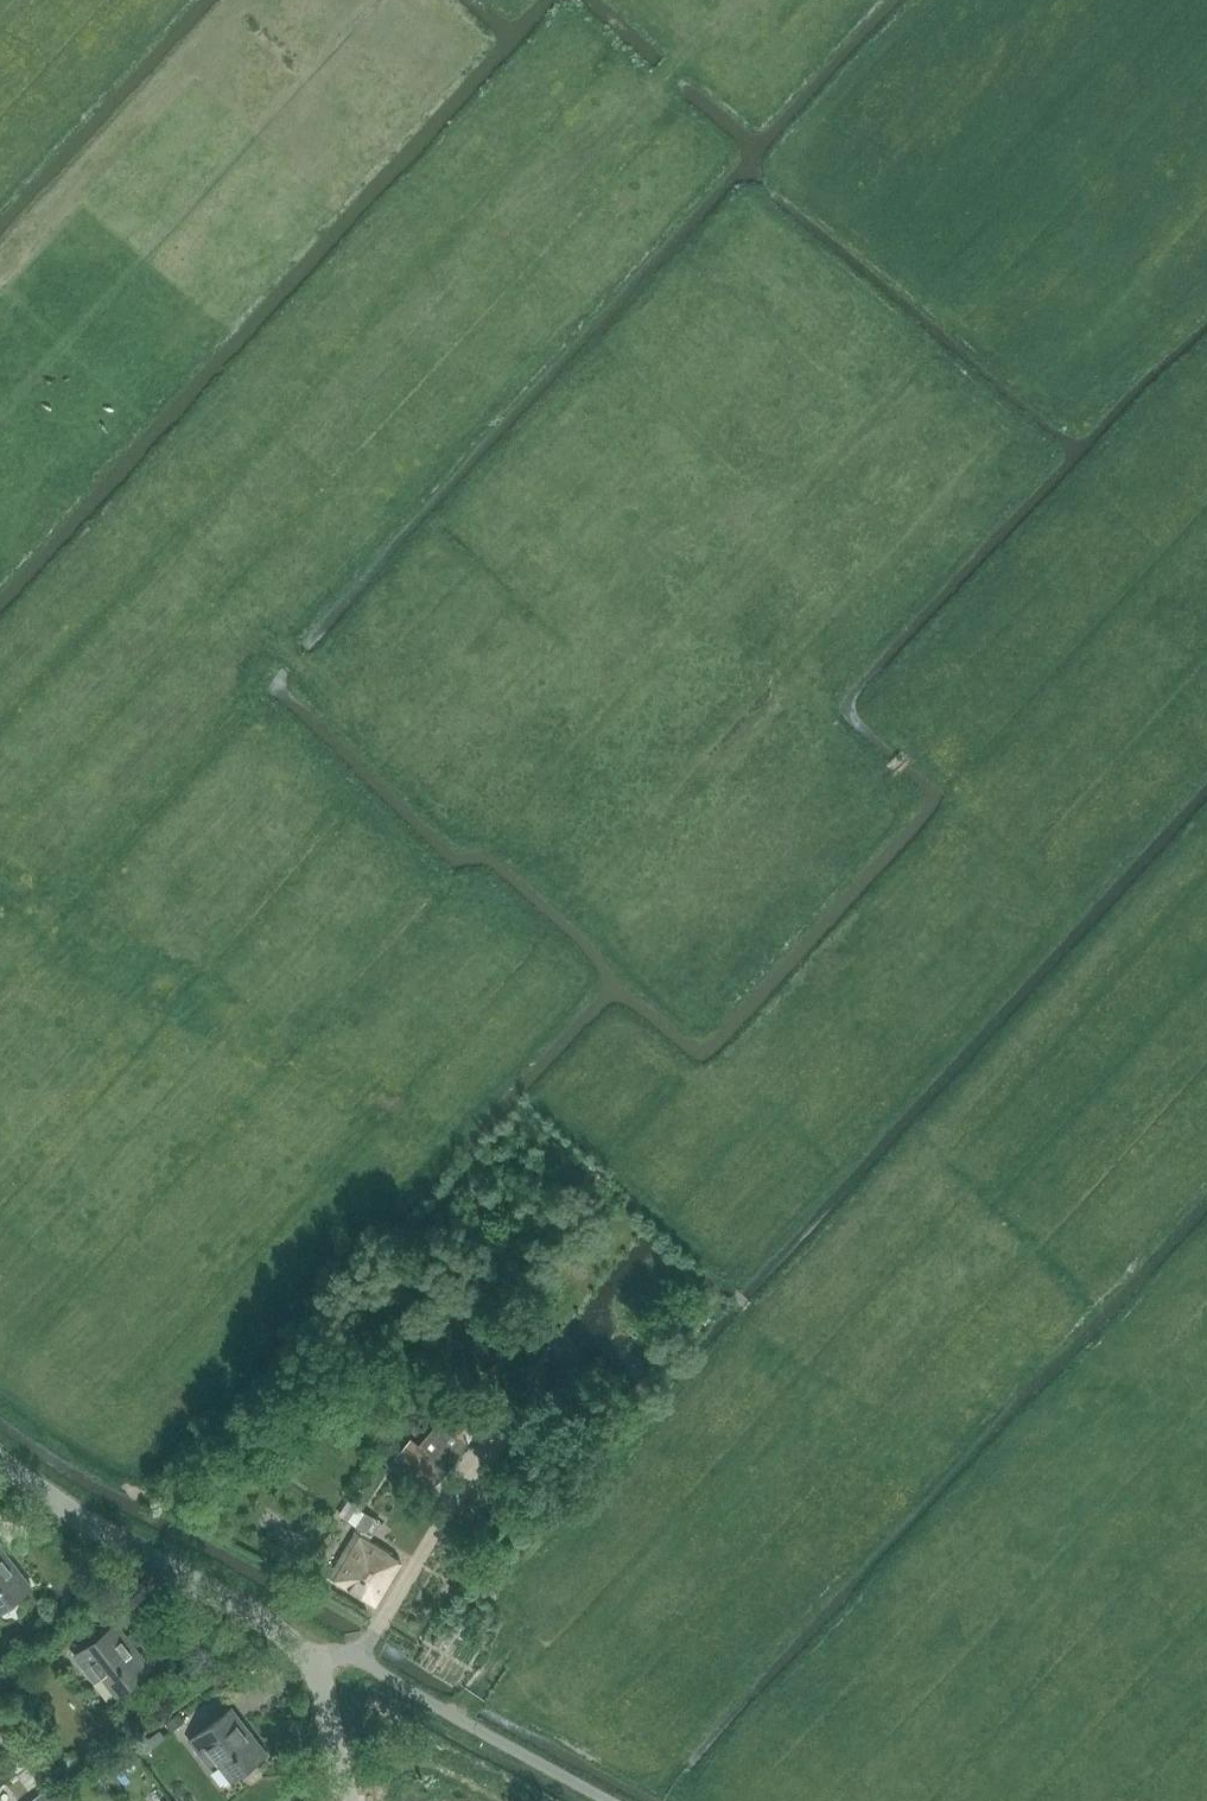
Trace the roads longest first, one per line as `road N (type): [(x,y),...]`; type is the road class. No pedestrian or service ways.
road 1 (residential): [(347,1800),(310,1660),(268,1624),(0,1455)]

